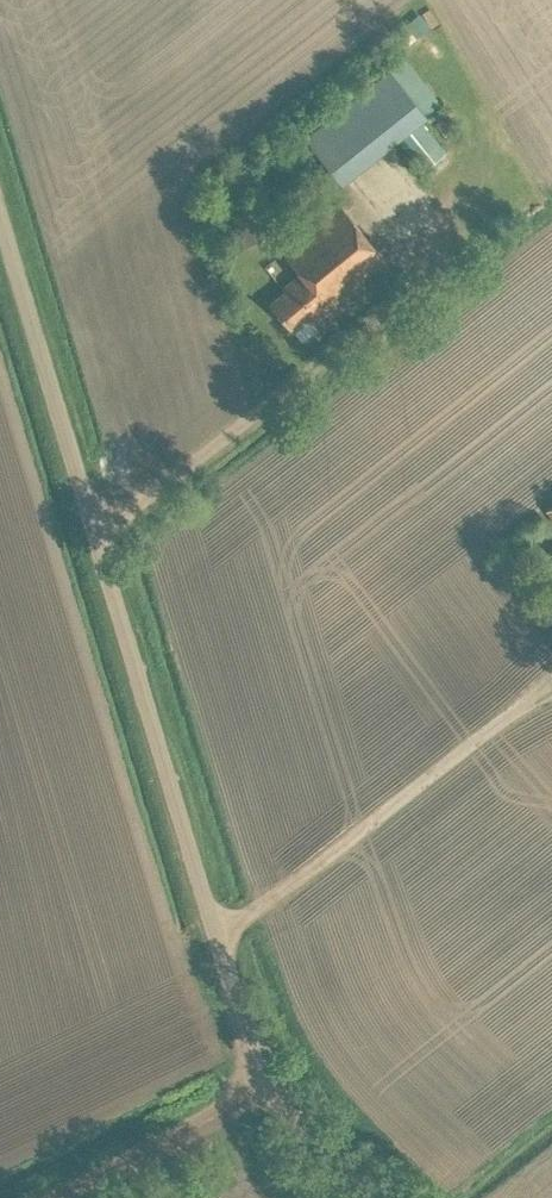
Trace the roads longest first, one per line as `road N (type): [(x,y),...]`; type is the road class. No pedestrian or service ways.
road 1 (unclassified): [(385,1197),(339,1158),(275,1078),(245,1016),(0,220)]
road 2 (track): [(95,534),(429,270)]
road 3 (track): [(217,927),(251,916),(551,684)]
road 4 (track): [(275,1078),(55,1197)]

